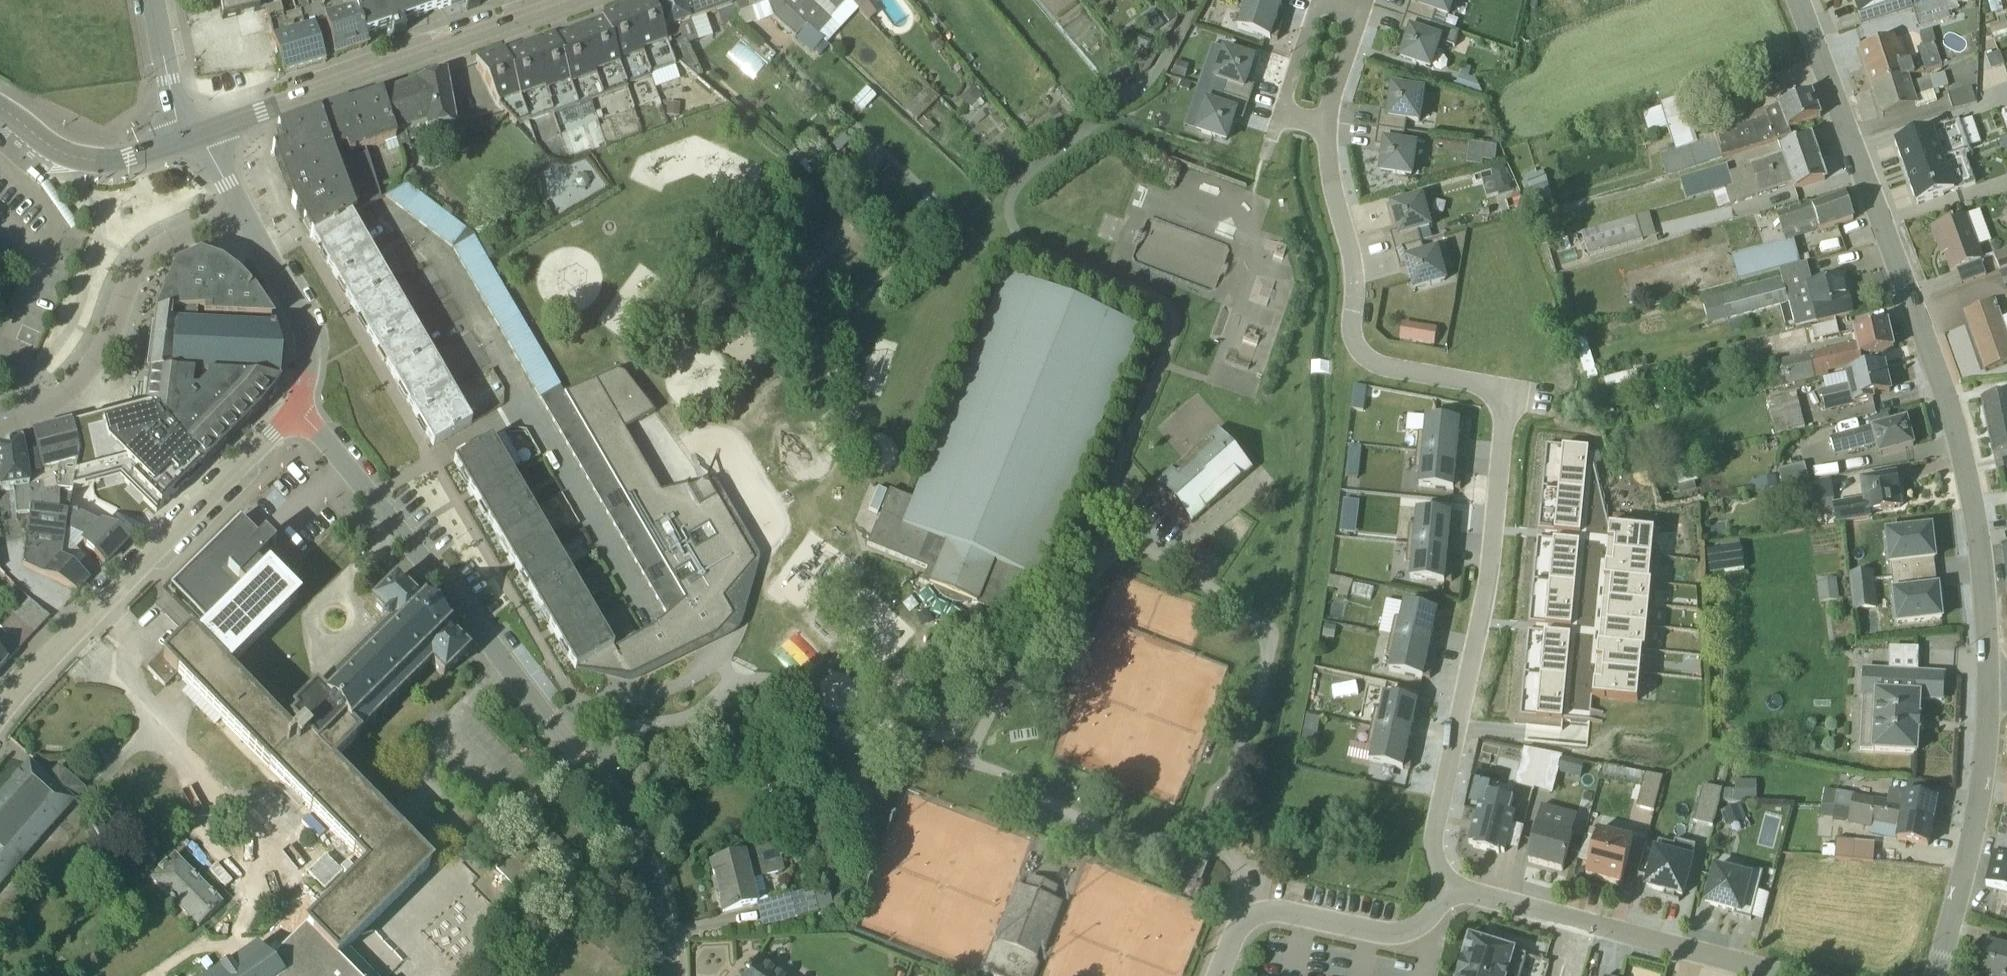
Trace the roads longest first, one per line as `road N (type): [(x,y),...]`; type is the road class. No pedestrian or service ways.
road 1 (residential): [(1798,0),(1952,418),(1983,595),(1987,680)]
road 2 (residential): [(669,975),(648,860),(601,778),(295,410)]
road 3 (residential): [(1442,889),(1434,823),(1488,568),(1505,390)]
road 4 (residential): [(0,714),(295,410)]
road 5 (secondary): [(200,134),(581,0)]
road 6 (residential): [(1505,390),(1367,359),(1351,321),(1351,267),(1325,123)]
road 7 (residential): [(1781,975),(1442,889)]
road 8 (residential): [(0,426),(49,407),(85,375),(137,271),(157,251),(239,212)]
road 9 (residential): [(1987,680),(1974,821),(1934,975)]
road 10 (residential): [(1442,889),(1424,918),(1391,933),(1278,910),(1257,913),(1234,932),(1215,975)]
road 11 (residential): [(295,410),(312,339),(239,212)]
road 12 (secondary): [(0,108),(48,147),(102,165),(184,140)]
road 13 (residential): [(184,140),(153,0)]

